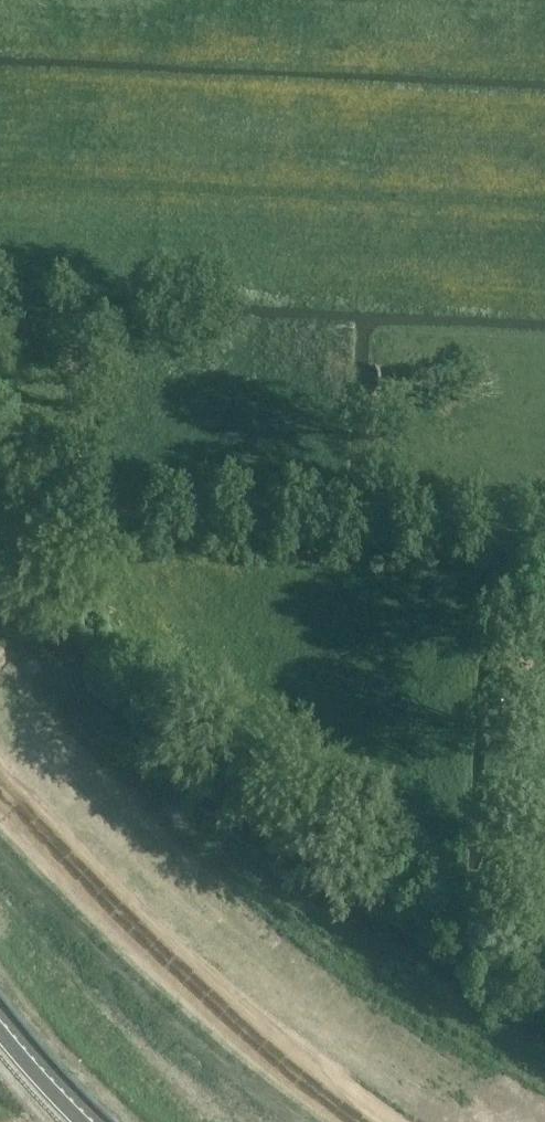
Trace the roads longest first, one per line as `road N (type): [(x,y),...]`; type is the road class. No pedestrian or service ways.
road 1 (motorway): [(386,1121),(200,976),(0,791)]

